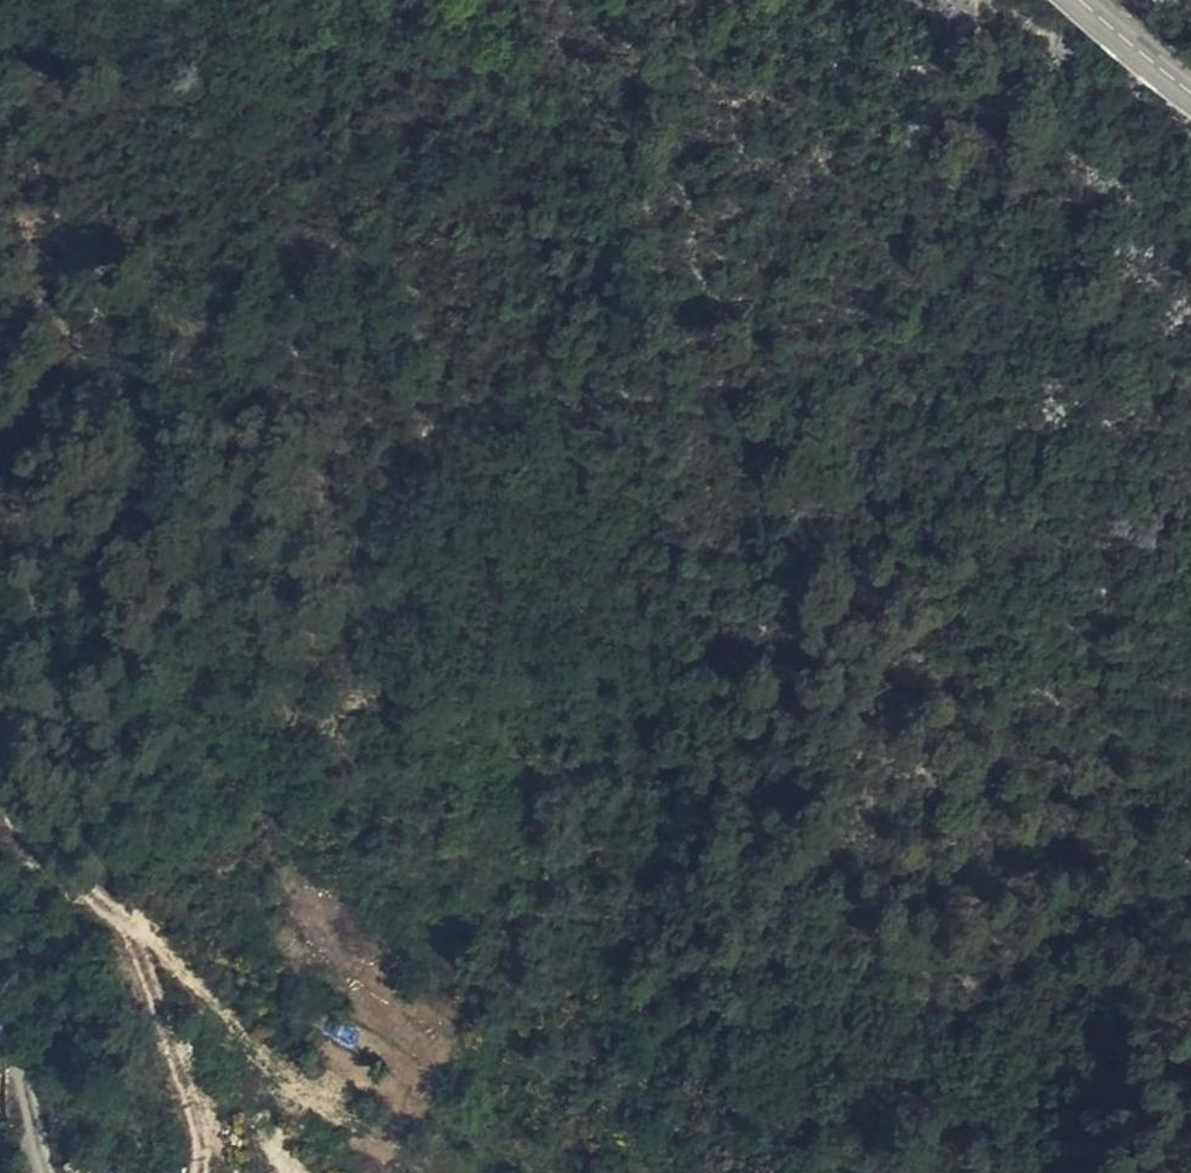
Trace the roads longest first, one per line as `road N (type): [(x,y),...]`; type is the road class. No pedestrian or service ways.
road 1 (tertiary): [(1080,0),(1190,90)]

